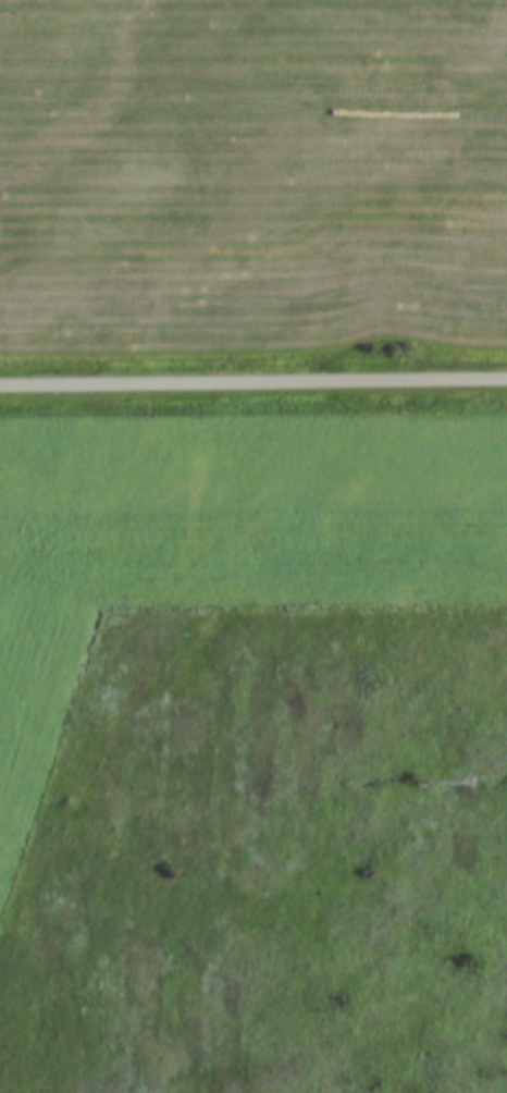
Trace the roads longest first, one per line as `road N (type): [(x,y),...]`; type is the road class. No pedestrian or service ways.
road 1 (residential): [(506,377),(0,383)]

